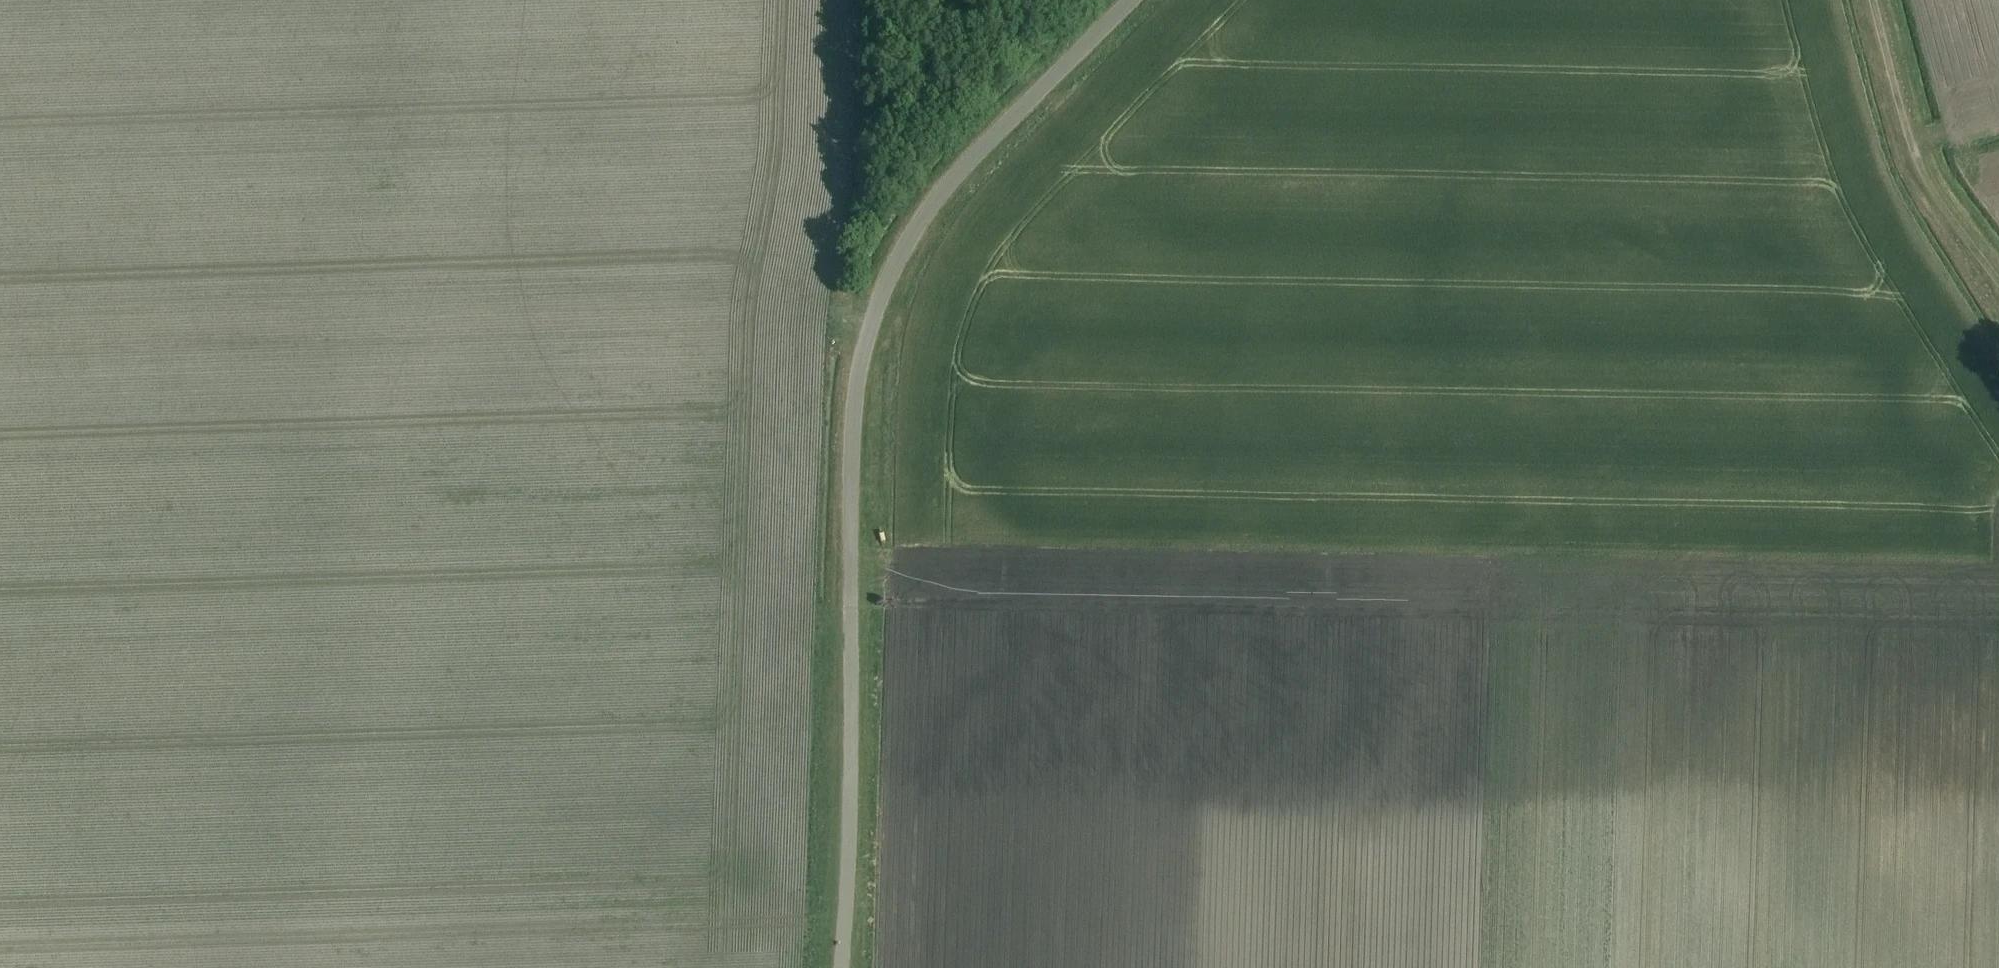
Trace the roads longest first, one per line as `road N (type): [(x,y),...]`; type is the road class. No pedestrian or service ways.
road 1 (unclassified): [(841,967),(852,431),(872,322),(920,219),(1131,0)]
road 2 (track): [(1998,273),(1915,144),(1874,0)]

